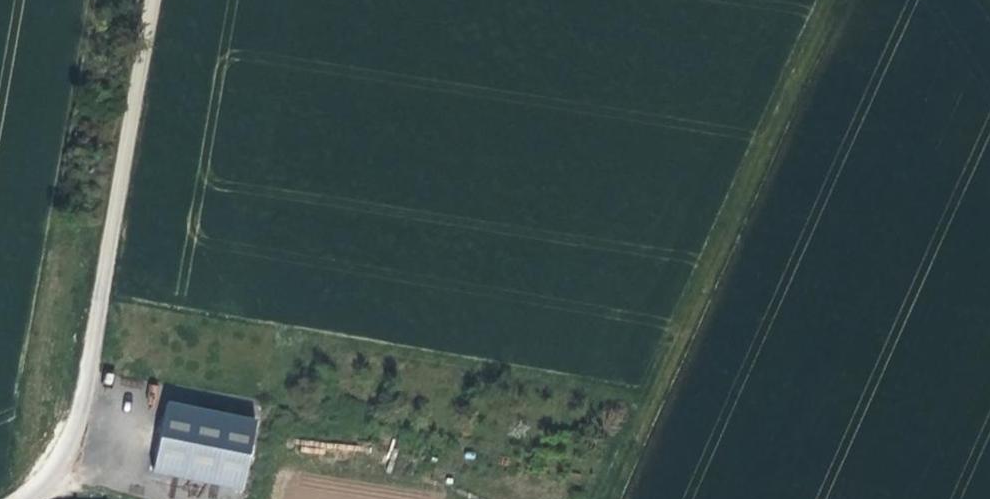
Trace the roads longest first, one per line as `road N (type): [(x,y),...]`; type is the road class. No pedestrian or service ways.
road 1 (track): [(831,0),(606,498)]
road 2 (unclassified): [(153,0),(81,418),(51,481),(25,498)]

